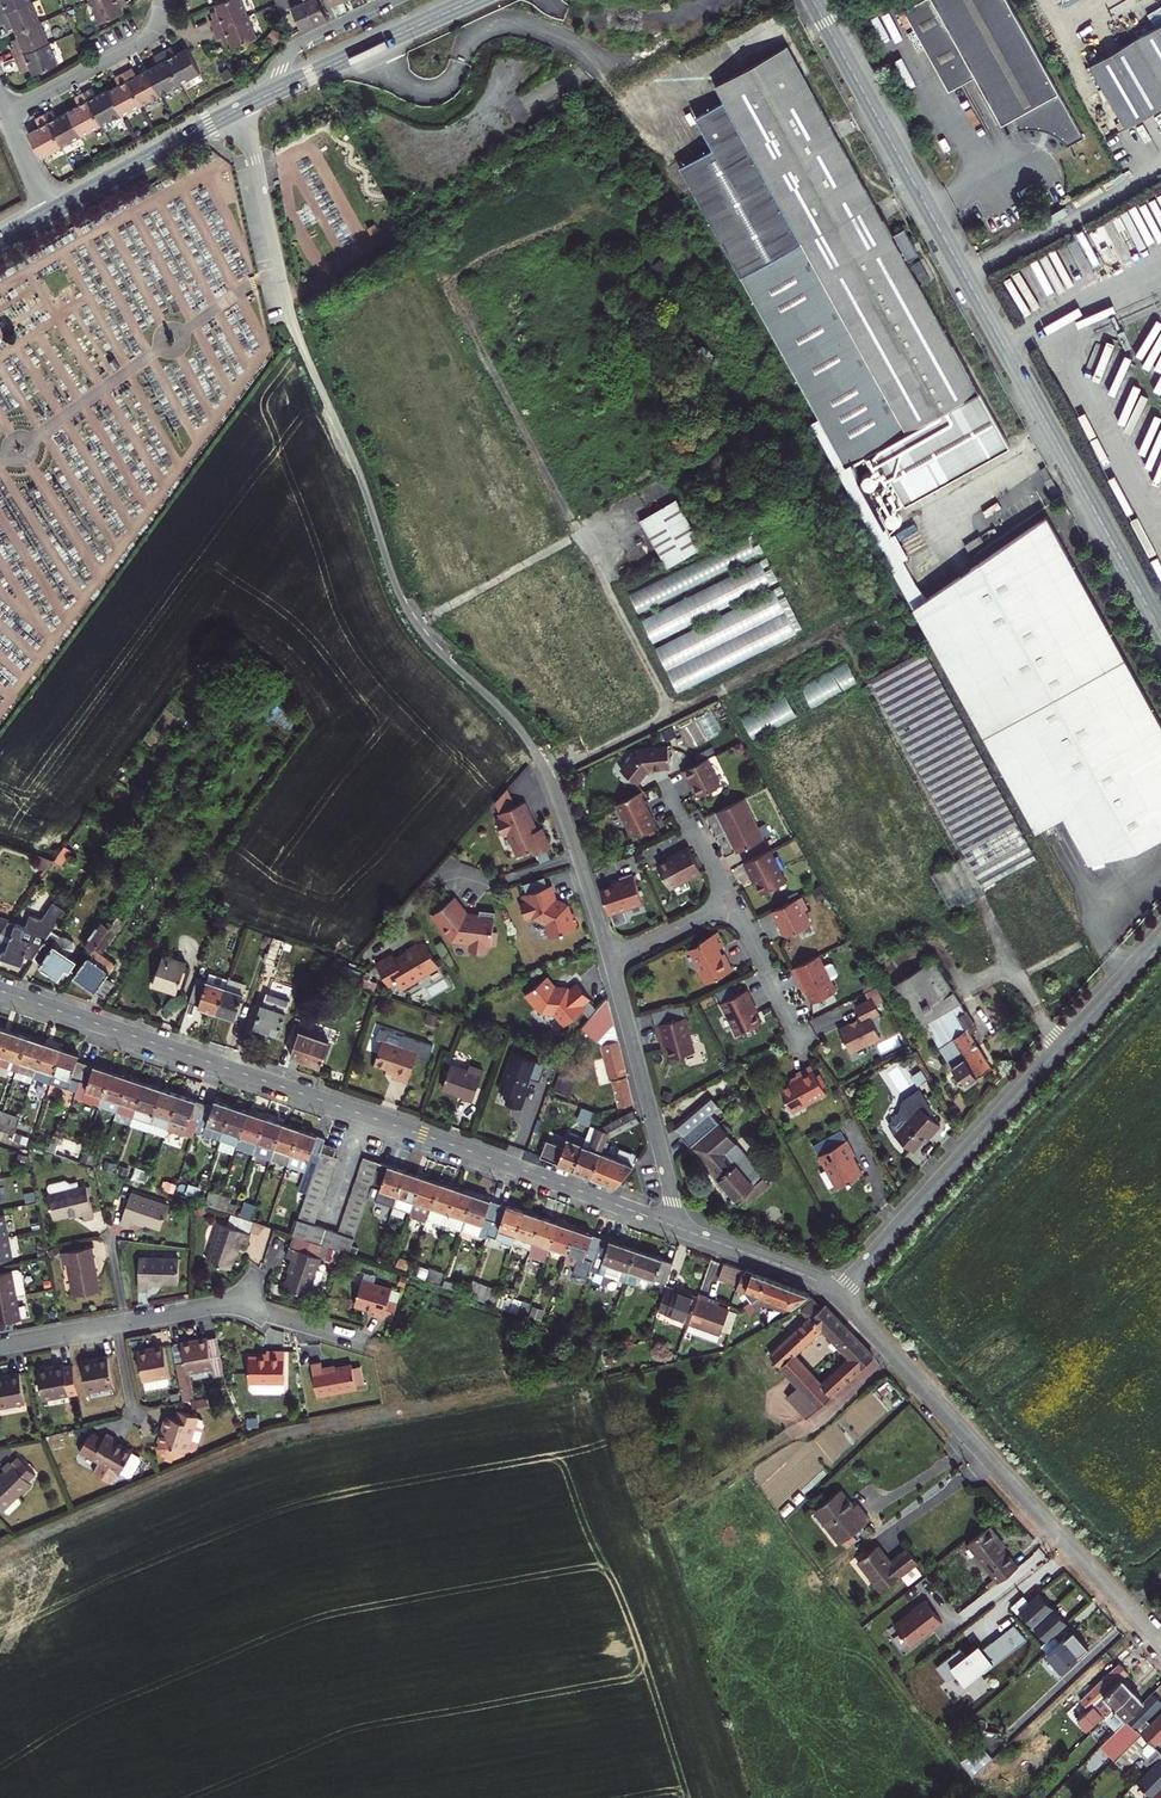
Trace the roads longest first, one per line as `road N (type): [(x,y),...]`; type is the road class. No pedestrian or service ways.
road 1 (residential): [(609,956),(545,770),(507,714),(427,641),(402,600),(295,326),(244,107)]
road 2 (residential): [(0,990),(669,1224)]
road 3 (tertiary): [(1147,607),(812,0)]
road 4 (residential): [(837,1294),(1160,934)]
road 5 (residential): [(837,1294),(1160,1644)]
road 6 (residential): [(669,1224),(668,1188),(609,956)]
road 7 (tertiary): [(474,0),(271,94)]
road 8 (tertiary): [(51,212),(244,107)]
road 9 (residential): [(162,0),(160,22),(148,38),(6,115)]
road 10 (residential): [(669,1224),(837,1294)]
road 11 (residential): [(729,901),(801,1043)]
road 12 (residential): [(271,94),(298,46),(387,0)]
road 13 (residential): [(609,956),(729,901)]
road 14 (residential): [(670,784),(729,901)]
road 15 (residential): [(239,1304),(362,1341)]

